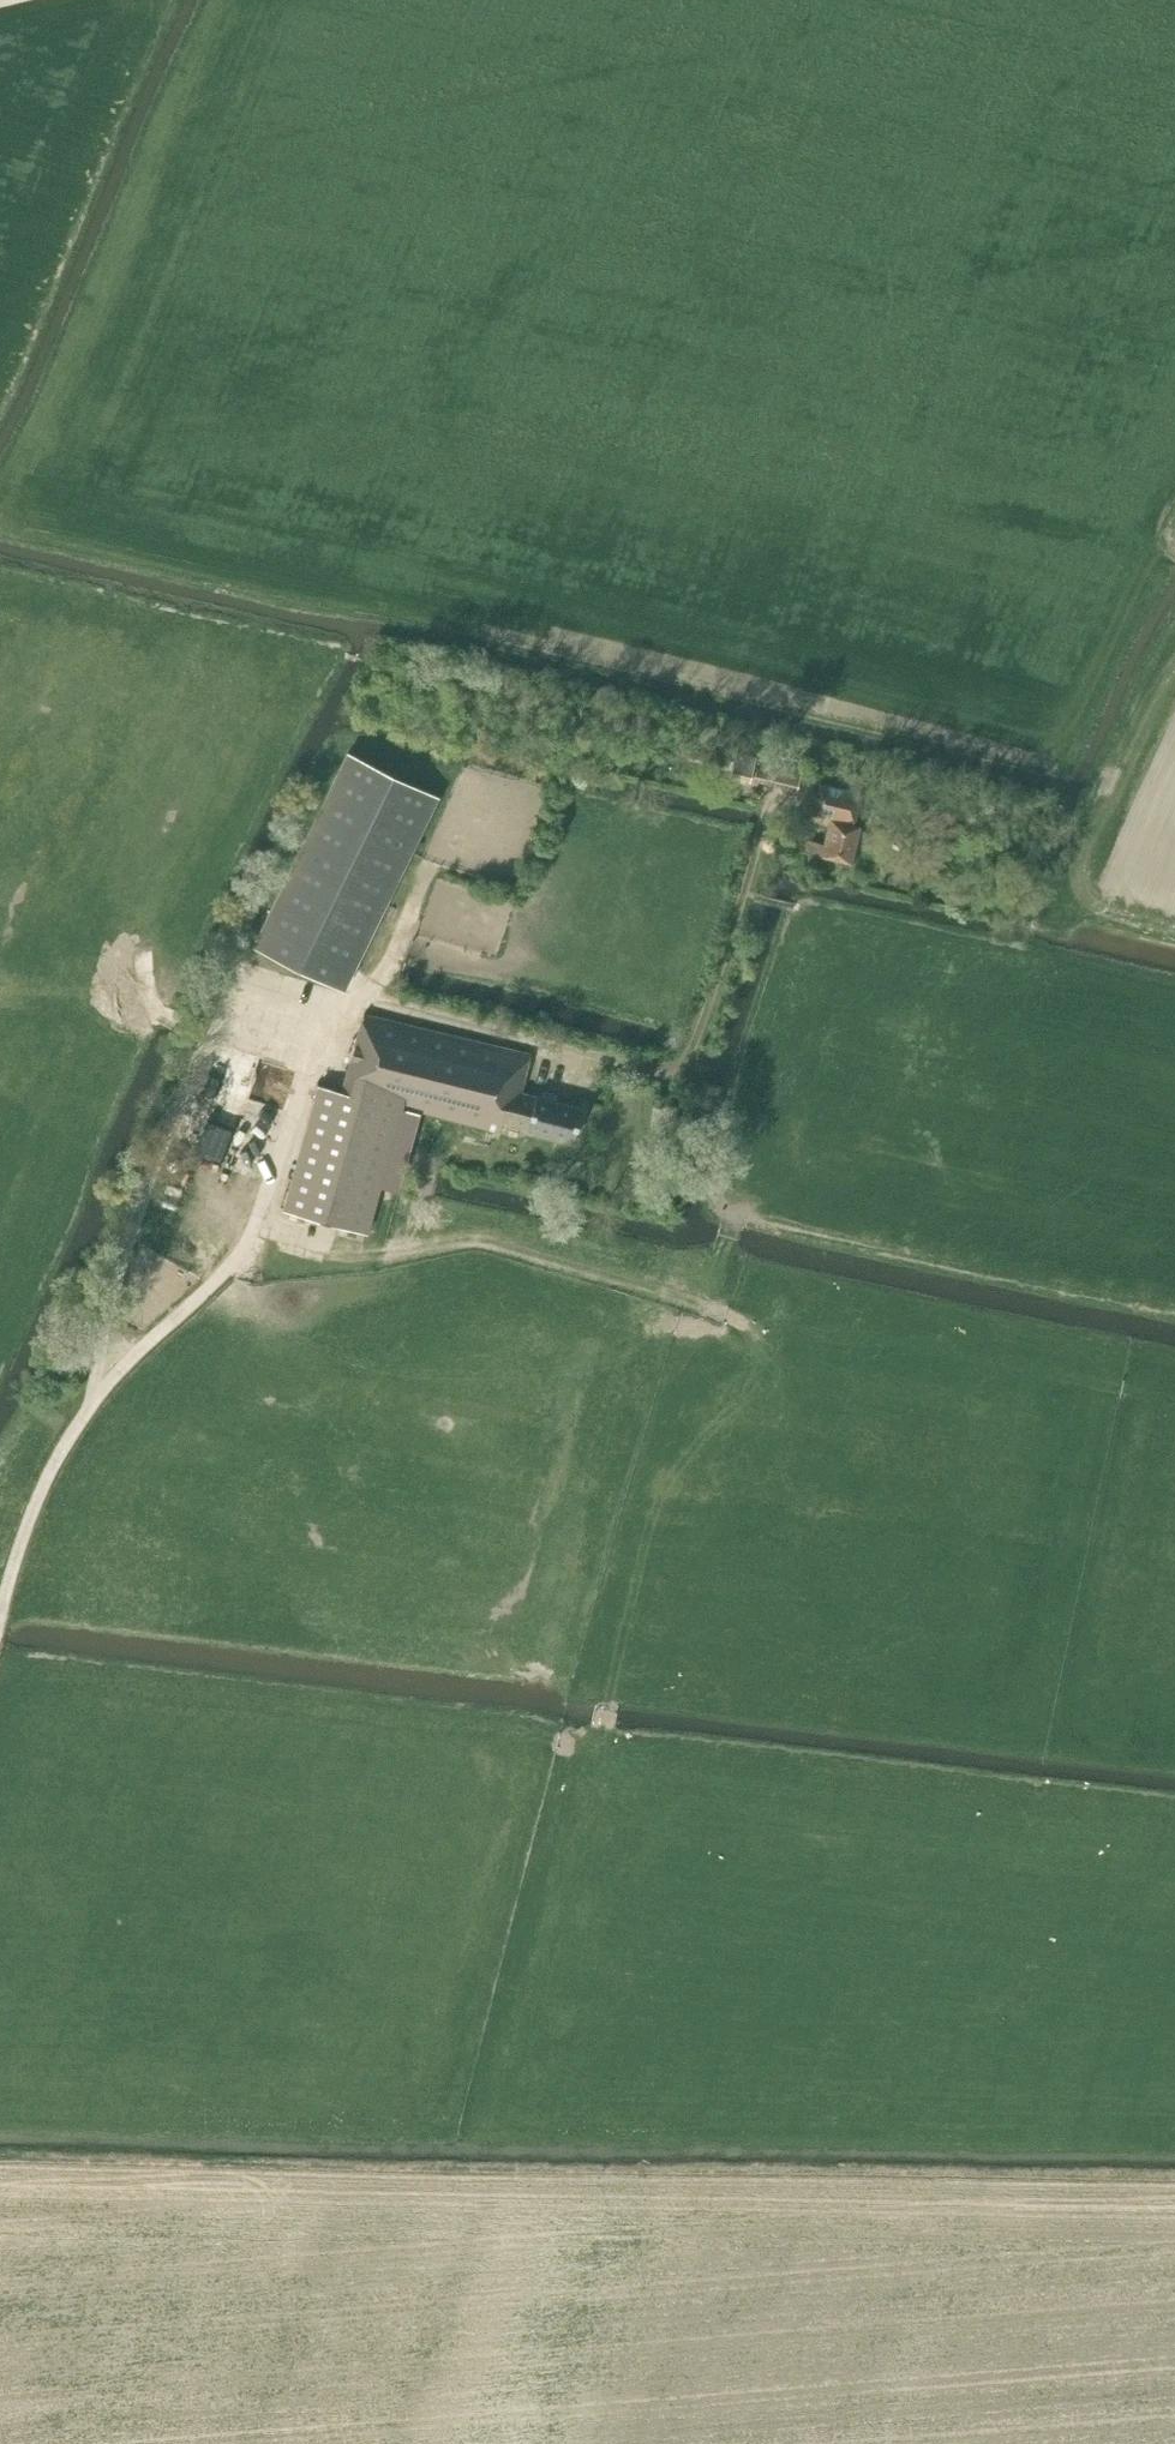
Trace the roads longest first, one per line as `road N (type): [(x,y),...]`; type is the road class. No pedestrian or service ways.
road 1 (track): [(678,1079),(688,1070),(769,804)]

